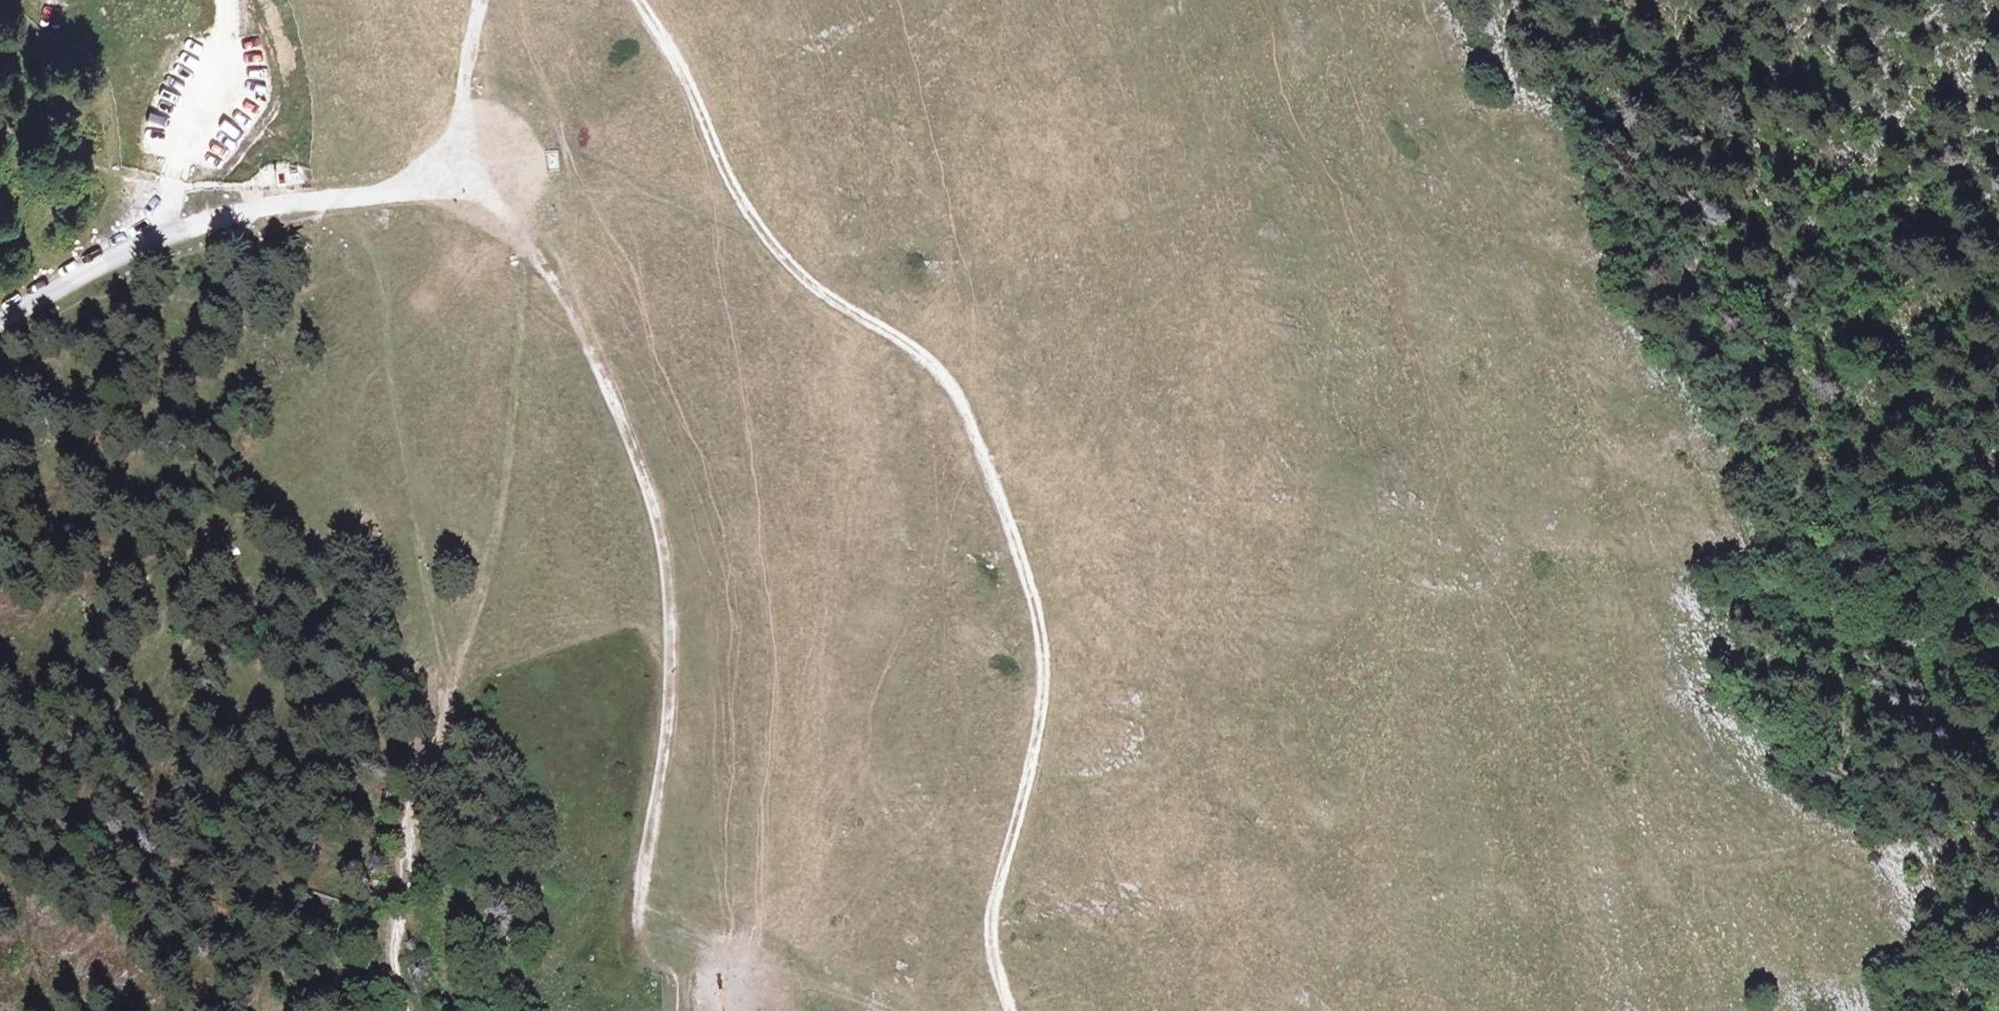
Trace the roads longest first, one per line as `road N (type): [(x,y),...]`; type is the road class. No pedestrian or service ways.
road 1 (track): [(637,0),(680,67),(734,192),(761,232),(833,303),(927,362),(966,417),(1007,521),(1044,671),(1034,757),(992,922),(1010,1010)]
road 2 (unclassified): [(0,319),(93,263),(239,212)]
road 3 (track): [(484,173),(464,111),(481,0)]
road 4 (track): [(291,203),(413,185)]

